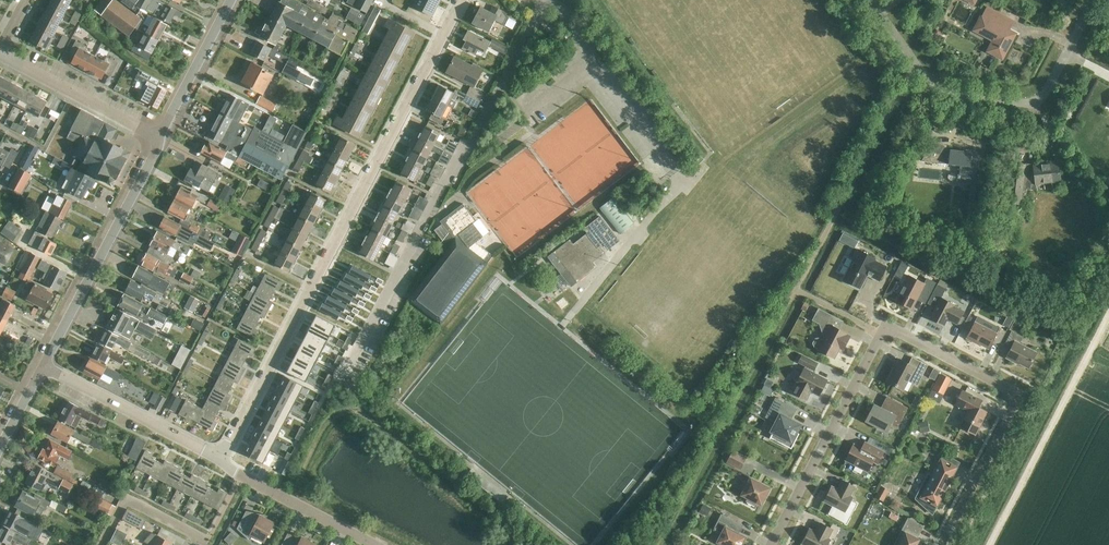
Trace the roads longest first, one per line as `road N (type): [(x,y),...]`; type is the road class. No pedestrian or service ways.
road 1 (residential): [(220,458),(461,0)]
road 2 (residential): [(345,374),(538,1)]
road 3 (residential): [(881,335),(896,332),(1015,397),(942,544)]
road 4 (track): [(989,544),(1108,313)]
road 5 (residential): [(46,367),(162,139)]
road 6 (residential): [(915,63),(938,86),(1035,102),(1095,0)]
road 7 (residential): [(881,335),(773,544)]
road 8 (residential): [(220,458),(46,367)]
road 9 (residential): [(162,139),(0,57)]
road 10 (residential): [(375,544),(220,458)]
road 11 (residential): [(162,139),(235,0)]
road 12 (residential): [(597,61),(674,174)]
road 13 (residential): [(198,544),(191,531),(128,501),(102,544)]

